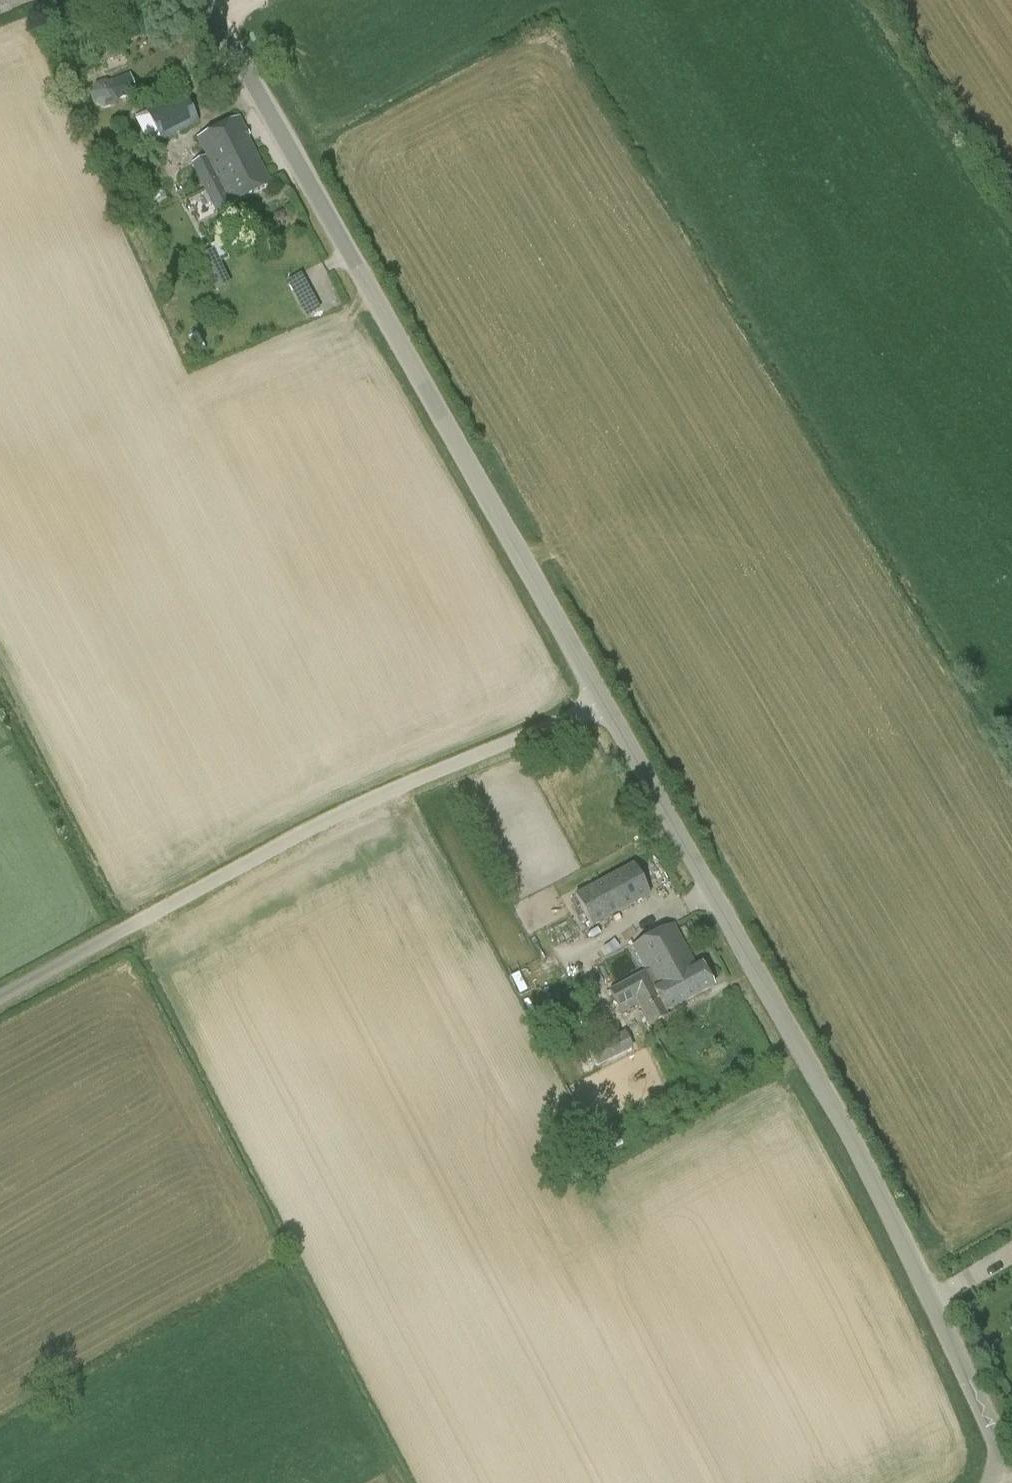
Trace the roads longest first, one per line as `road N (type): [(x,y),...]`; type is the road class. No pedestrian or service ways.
road 1 (unclassified): [(1011,1466),(805,1059),(601,703)]
road 2 (unclassified): [(601,703),(203,0)]
road 3 (unclassified): [(601,703),(314,826),(0,996)]

